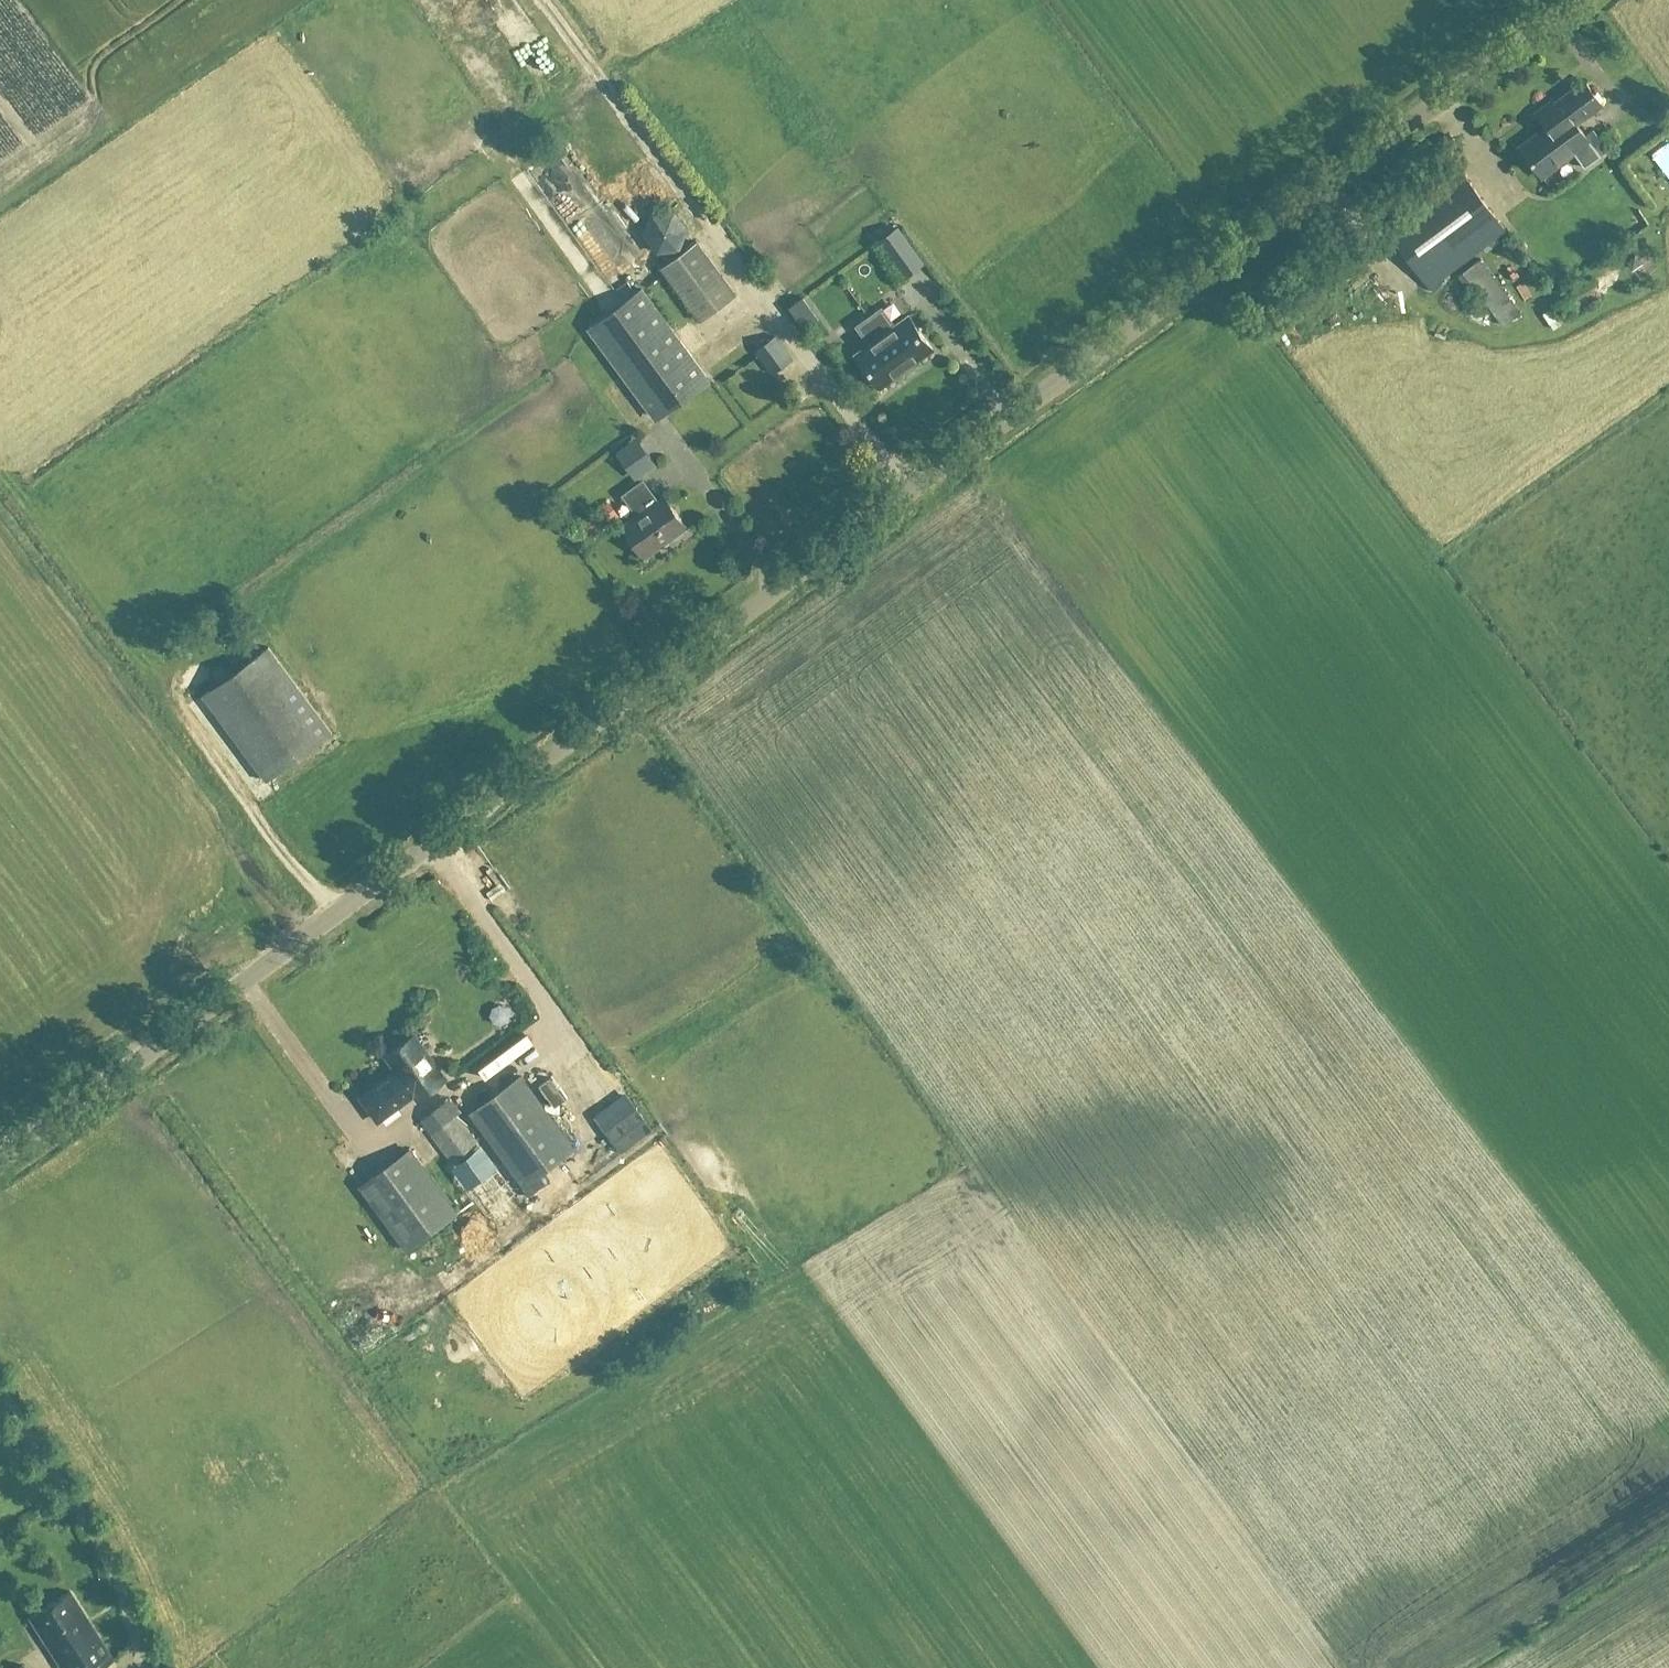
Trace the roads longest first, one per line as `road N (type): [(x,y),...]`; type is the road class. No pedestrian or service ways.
road 1 (tertiary): [(0,1159),(378,889),(1576,0)]

